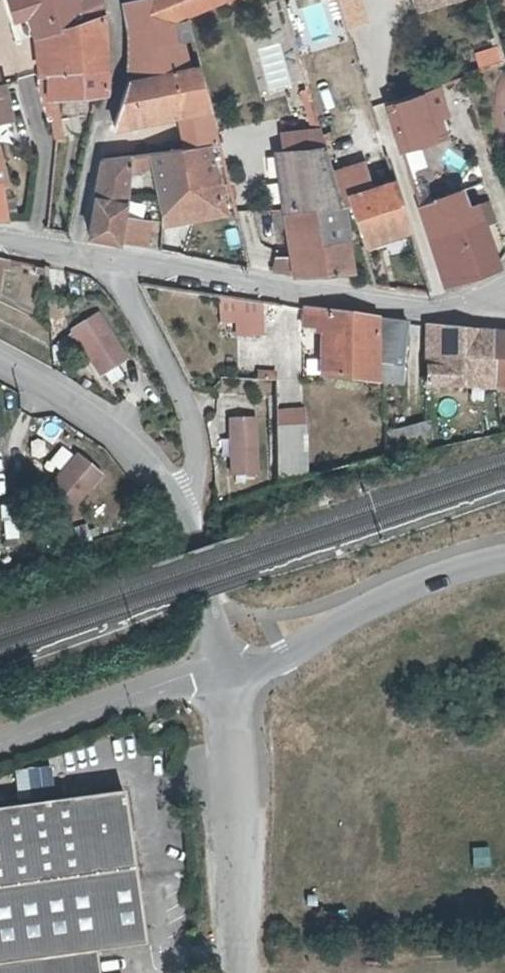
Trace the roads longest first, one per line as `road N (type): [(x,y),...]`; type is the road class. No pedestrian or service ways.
road 1 (residential): [(497,287),(414,310),(100,261)]
road 2 (unclassified): [(222,688),(419,588),(504,559)]
road 3 (residential): [(100,261),(181,394),(196,480),(184,524)]
road 4 (unclassified): [(234,972),(236,834),(222,688)]
road 5 (residential): [(184,524),(126,433),(0,363)]
road 6 (unclassified): [(0,745),(217,660)]
road 7 (residential): [(71,257),(112,83)]
road 8 (unclassified): [(217,660),(184,524)]

